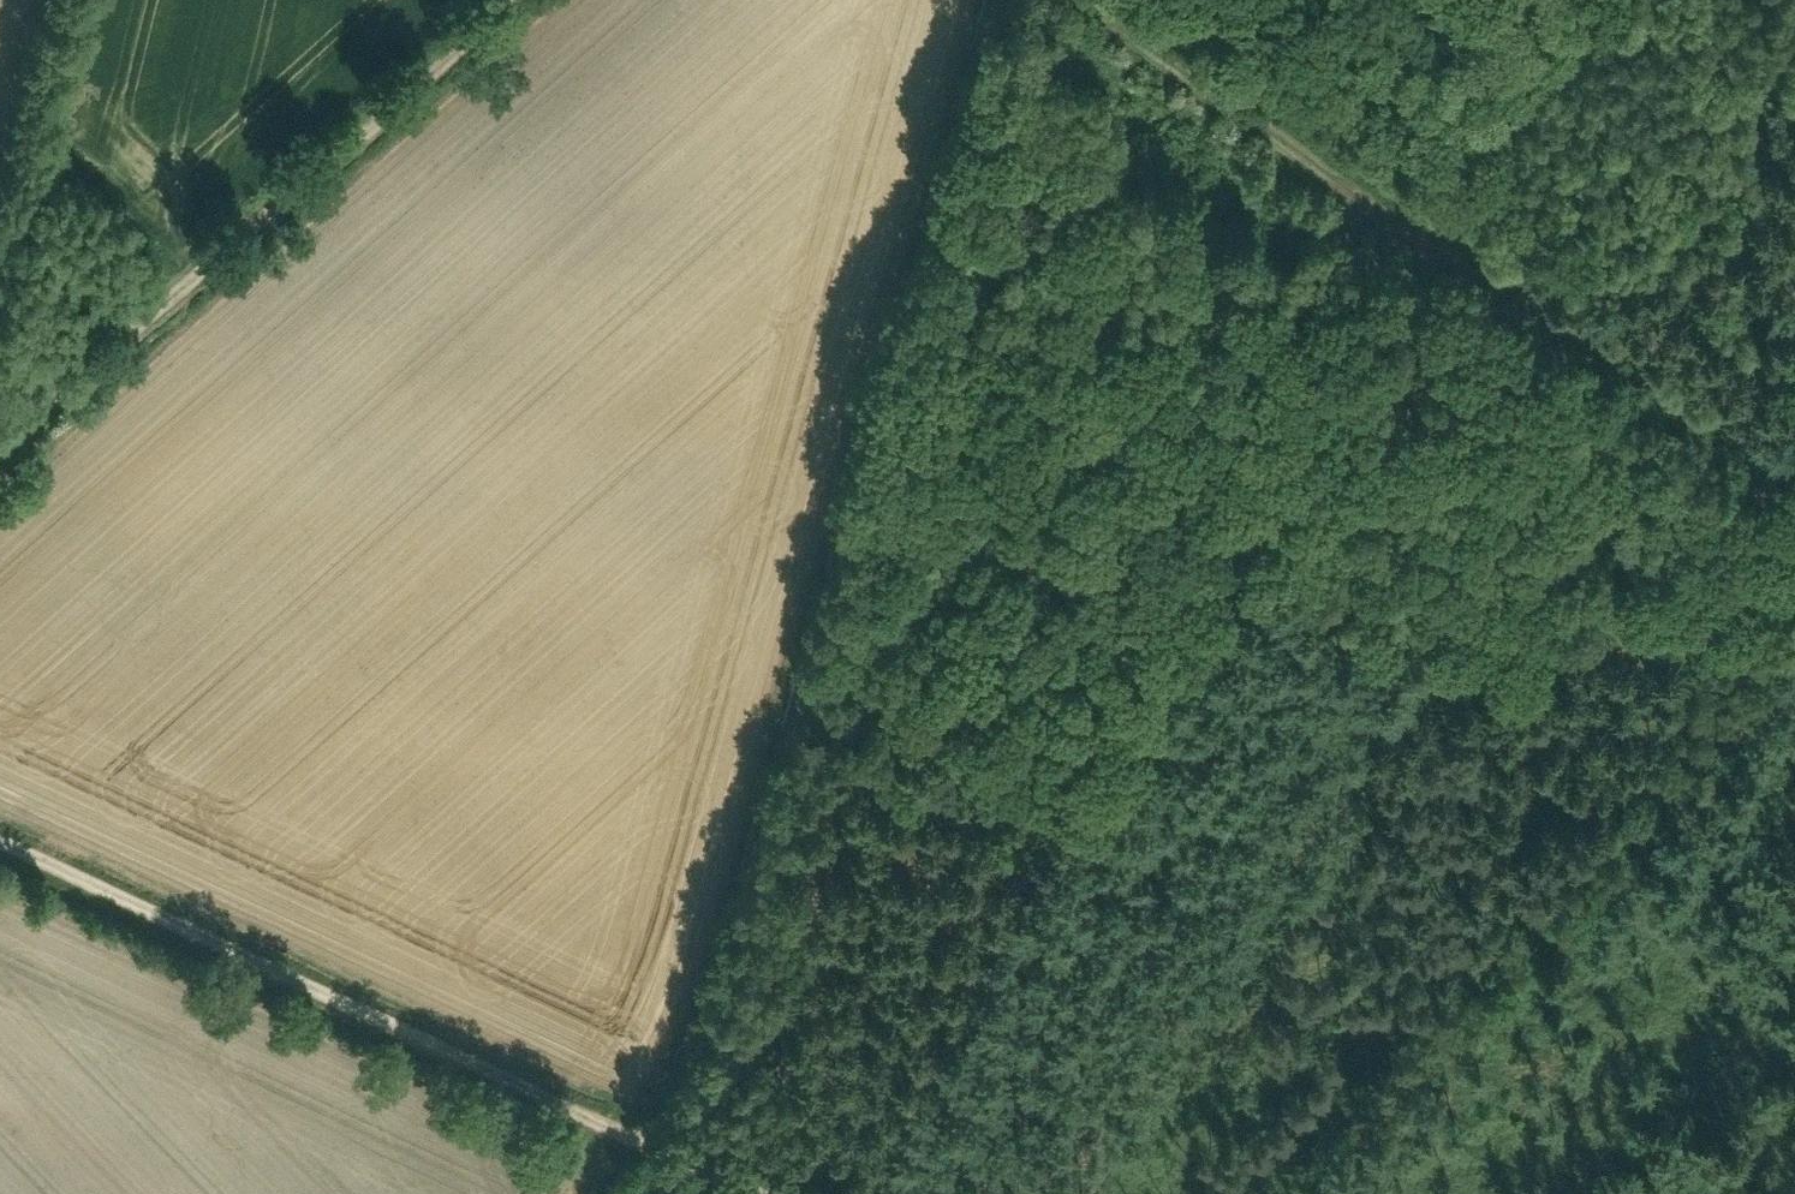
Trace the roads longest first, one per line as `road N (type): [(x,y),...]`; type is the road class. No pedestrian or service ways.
road 1 (track): [(0,836),(767,1193)]
road 2 (track): [(0,415),(490,0)]

